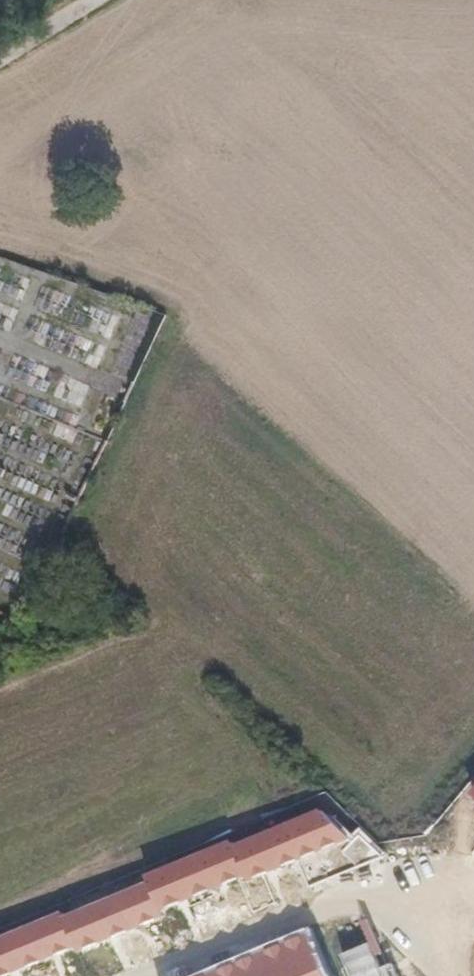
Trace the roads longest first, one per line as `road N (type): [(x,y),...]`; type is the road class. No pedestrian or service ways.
road 1 (residential): [(147,975),(329,900),(452,905)]

